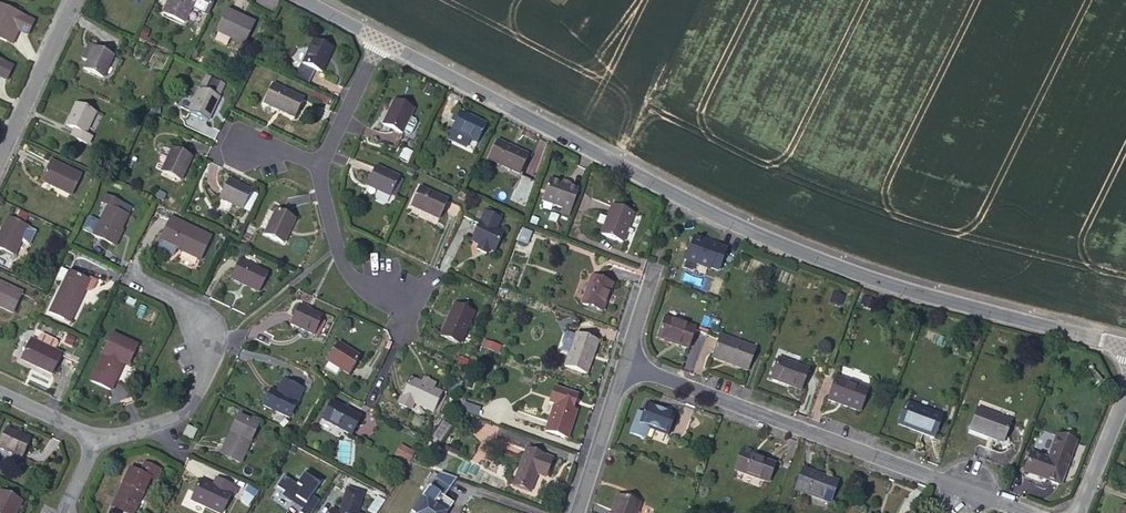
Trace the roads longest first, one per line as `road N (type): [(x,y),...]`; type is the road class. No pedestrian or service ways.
road 1 (residential): [(380,35),(758,231),(901,287),(1125,344)]
road 2 (residential): [(1037,512),(626,364)]
road 3 (residential): [(87,436),(114,437),(176,414),(203,373),(203,346),(184,303),(130,278)]
road 4 (residential): [(319,162),(316,176),(337,251),(354,283),(412,310)]
road 5 (residential): [(72,0),(0,157)]
road 6 (residential): [(626,364),(578,512)]
road 7 (residential): [(380,35),(319,162)]
road 8 (residential): [(1125,391),(1075,512)]

